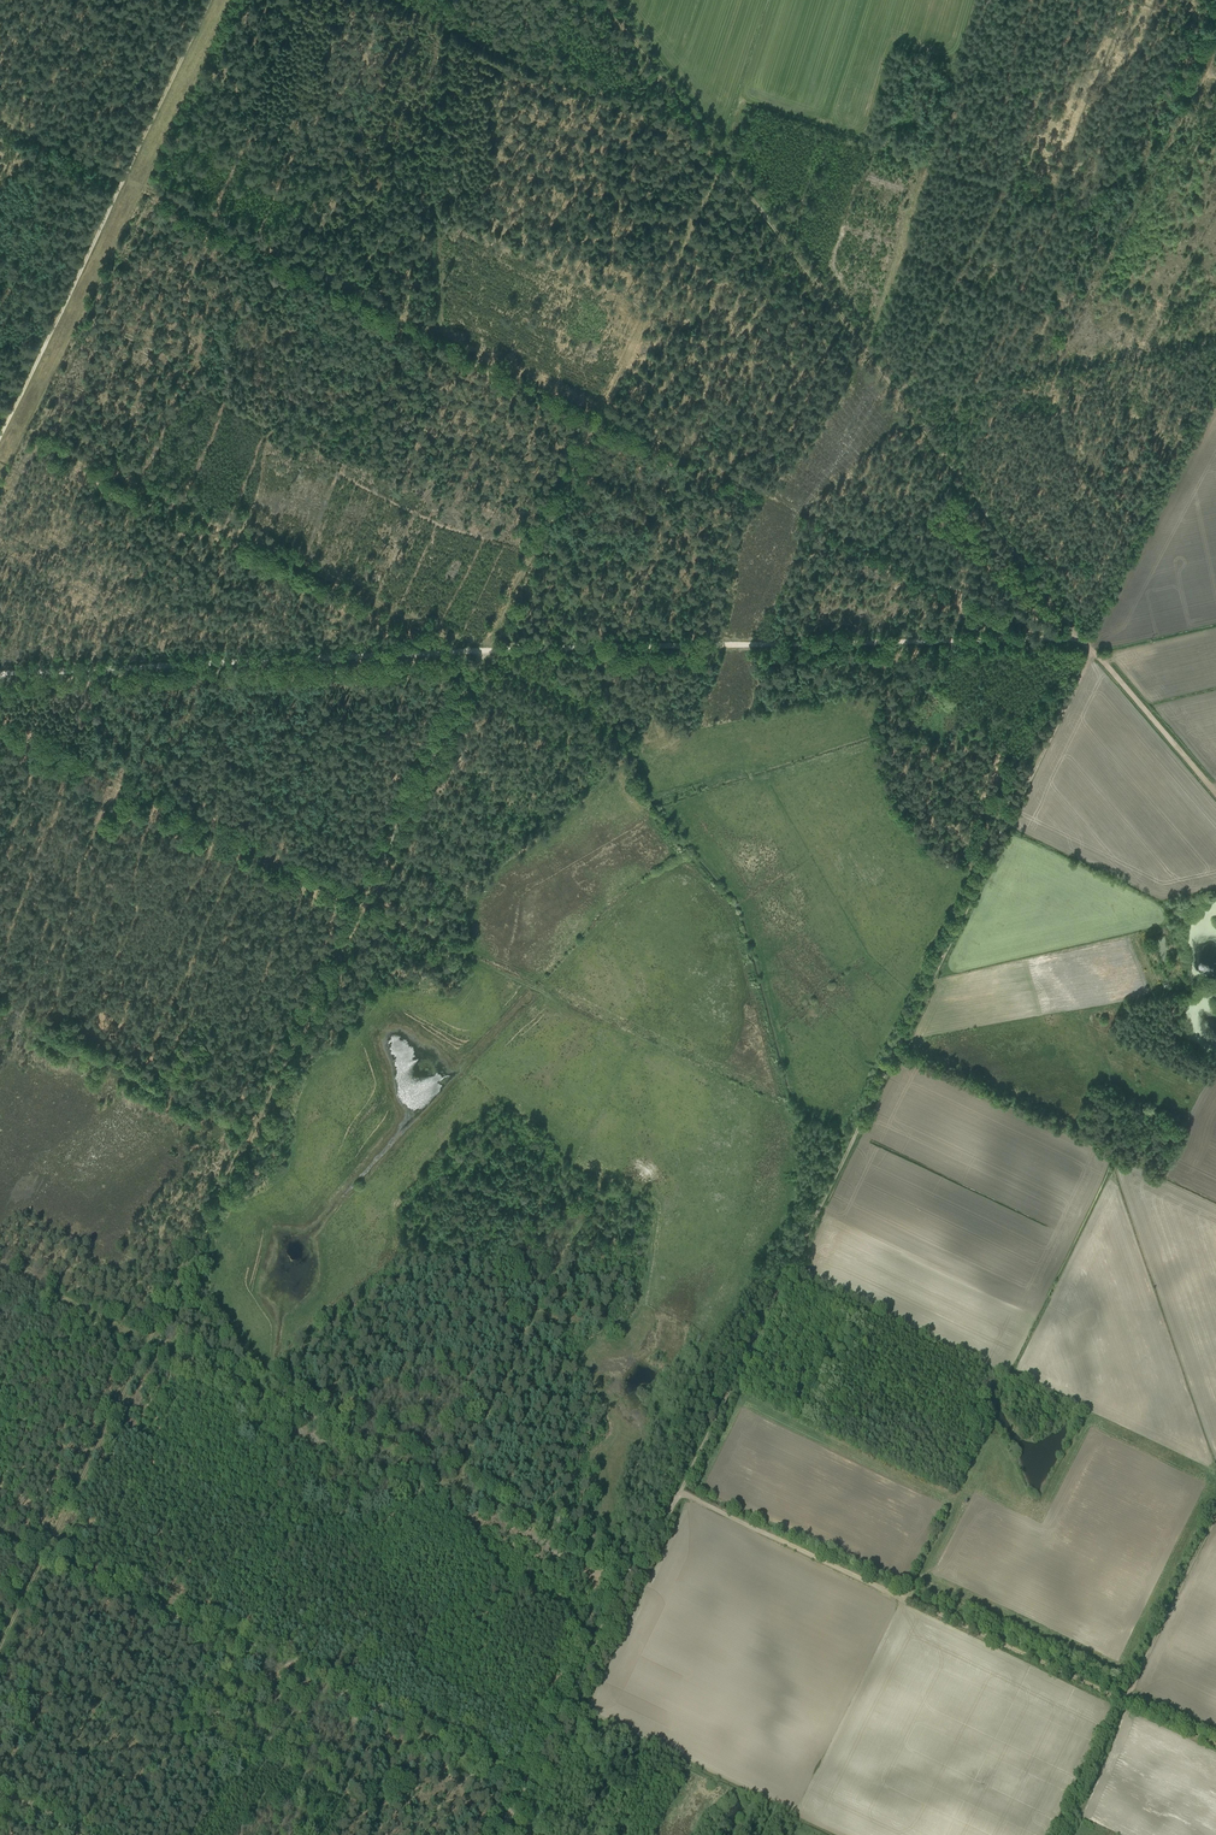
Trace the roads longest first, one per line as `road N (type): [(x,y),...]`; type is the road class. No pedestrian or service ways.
road 1 (track): [(1093,651),(681,1490)]
road 2 (track): [(1075,638),(602,0)]
road 3 (track): [(628,1569),(0,1273)]
road 4 (track): [(486,651),(1075,638)]
road 5 (track): [(525,1784),(0,1535)]
road 6 (track): [(250,1134),(0,1645)]
road 7 (track): [(486,651),(723,162)]
road 8 (track): [(1123,1701),(681,1490)]
road 9 (track): [(0,675),(486,651)]
road 10 (track): [(210,0),(0,437)]
road 11 (track): [(996,527),(1064,455),(1058,357),(1166,141)]
road 12 (track): [(681,1490),(647,1554),(628,1569),(500,1834)]
road 13 (track): [(453,1486),(600,1181)]
road 14 (track): [(486,651),(361,906)]
road 15 (track): [(250,1134),(0,1015)]
road 16 (track): [(361,906),(250,1134)]
road 17 (track): [(1215,1515),(1123,1701)]
road 18 (track): [(1089,647),(1215,791)]
road 19 (track): [(1064,455),(1139,549)]

